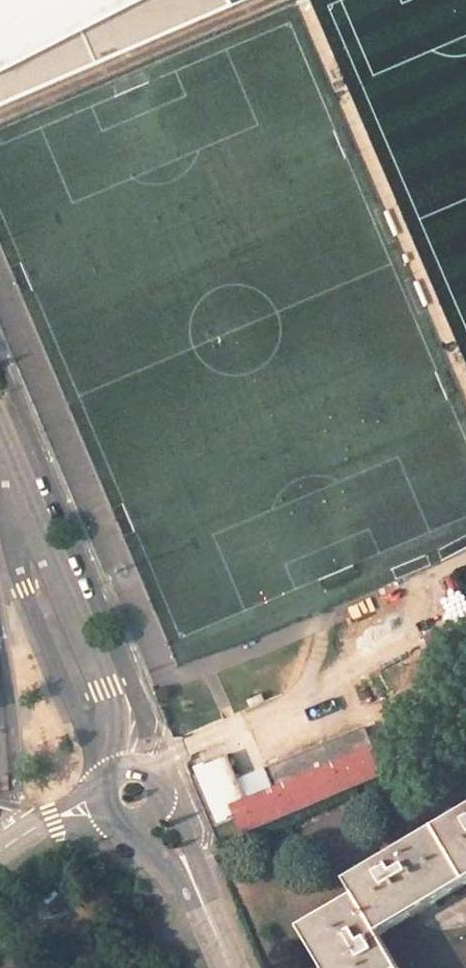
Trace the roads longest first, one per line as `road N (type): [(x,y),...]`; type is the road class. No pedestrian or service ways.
road 1 (residential): [(0,419),(118,705),(116,767)]

